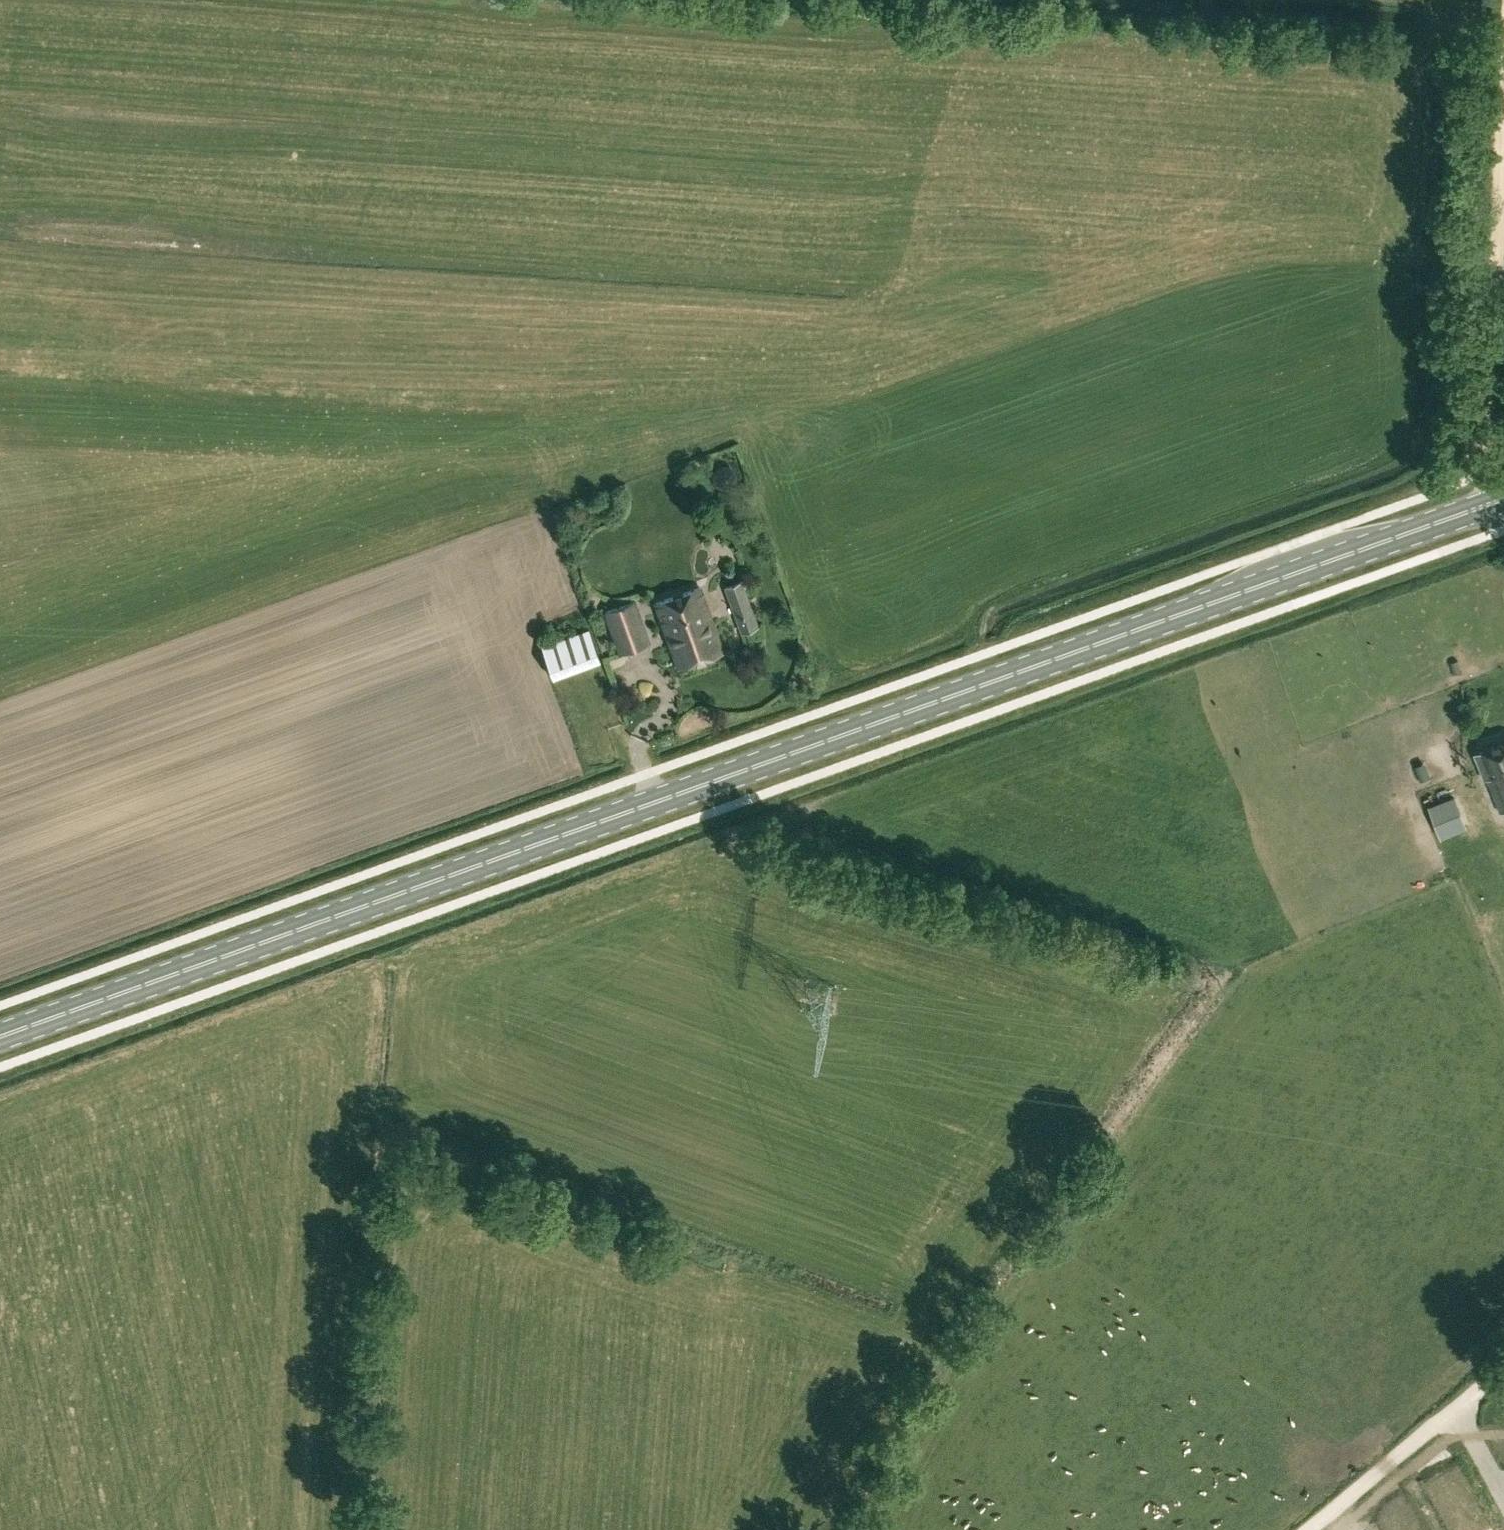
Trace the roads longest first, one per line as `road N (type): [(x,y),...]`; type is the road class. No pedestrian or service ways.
road 1 (primary): [(0,1041),(1503,514)]
road 2 (track): [(1485,469),(1503,109)]
road 3 (track): [(1312,1529),(1503,1369)]

